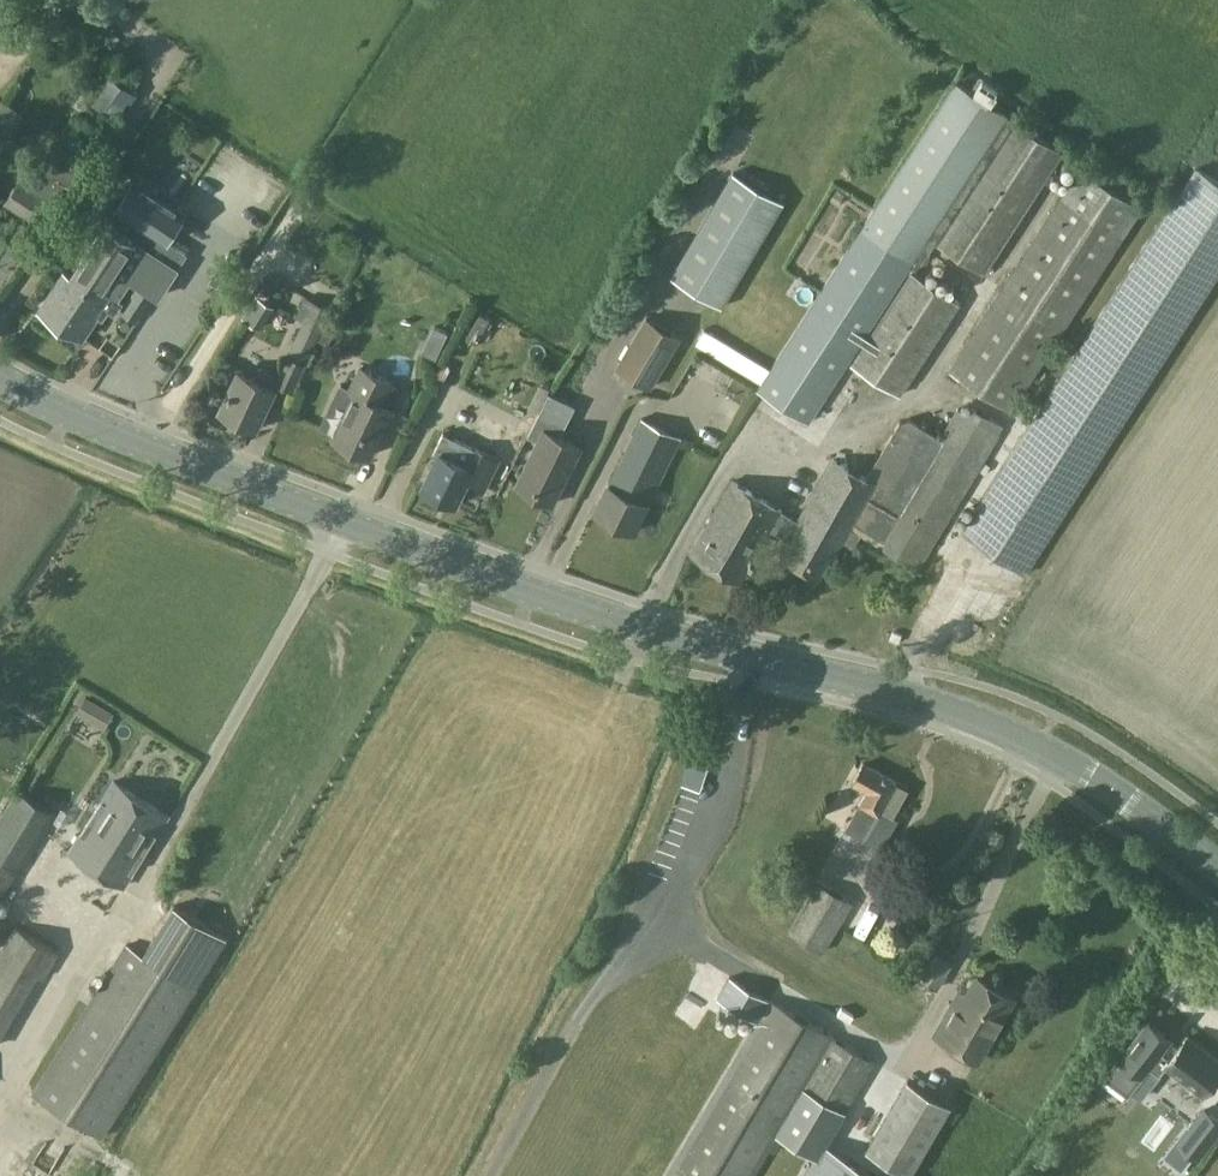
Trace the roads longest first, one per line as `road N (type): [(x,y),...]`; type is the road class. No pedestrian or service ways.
road 1 (secondary): [(1217,869),(1087,772),(998,727),(643,632),(263,494),(0,383)]

